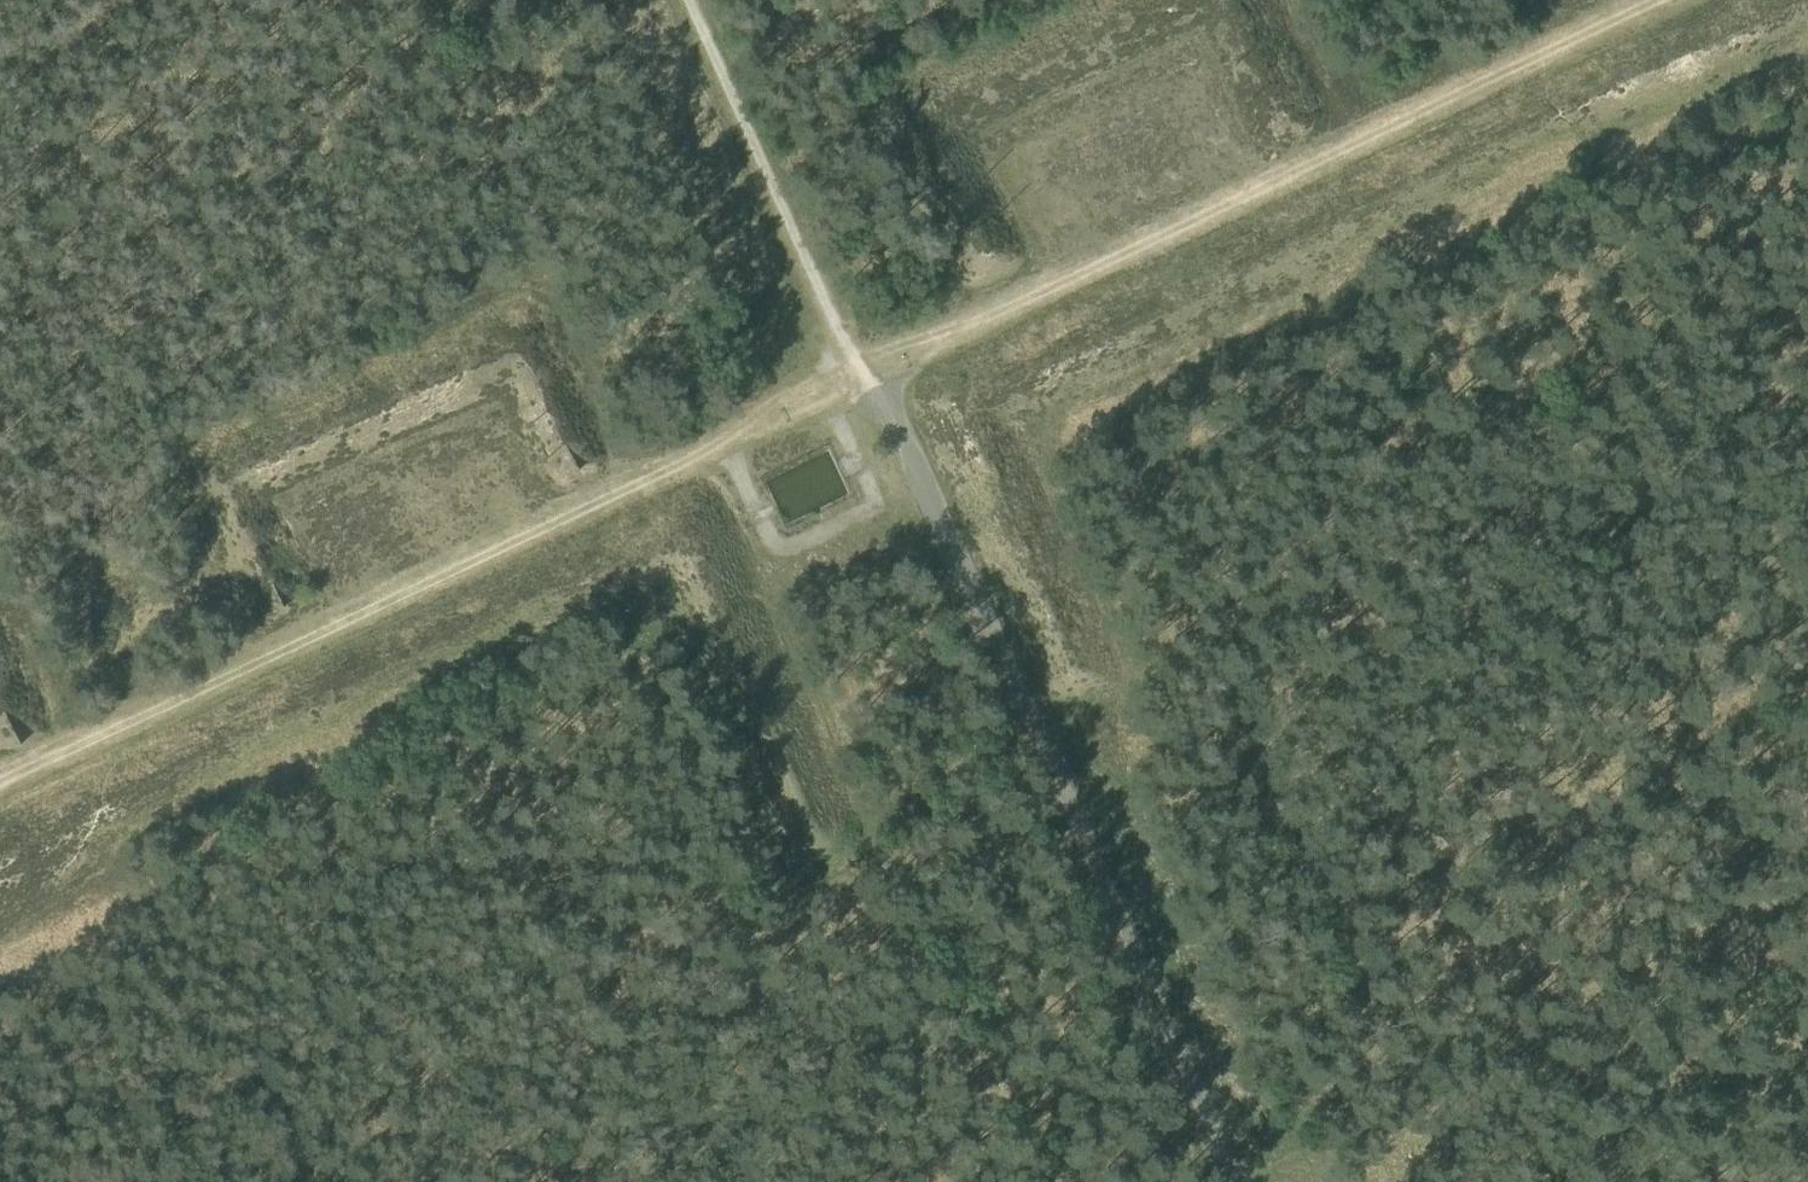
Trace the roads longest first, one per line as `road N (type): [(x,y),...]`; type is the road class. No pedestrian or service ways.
road 1 (track): [(0,784),(866,376)]
road 2 (track): [(1239,1181),(889,406),(866,376)]
road 3 (track): [(866,376),(1657,0)]
road 4 (track): [(866,376),(689,0)]

